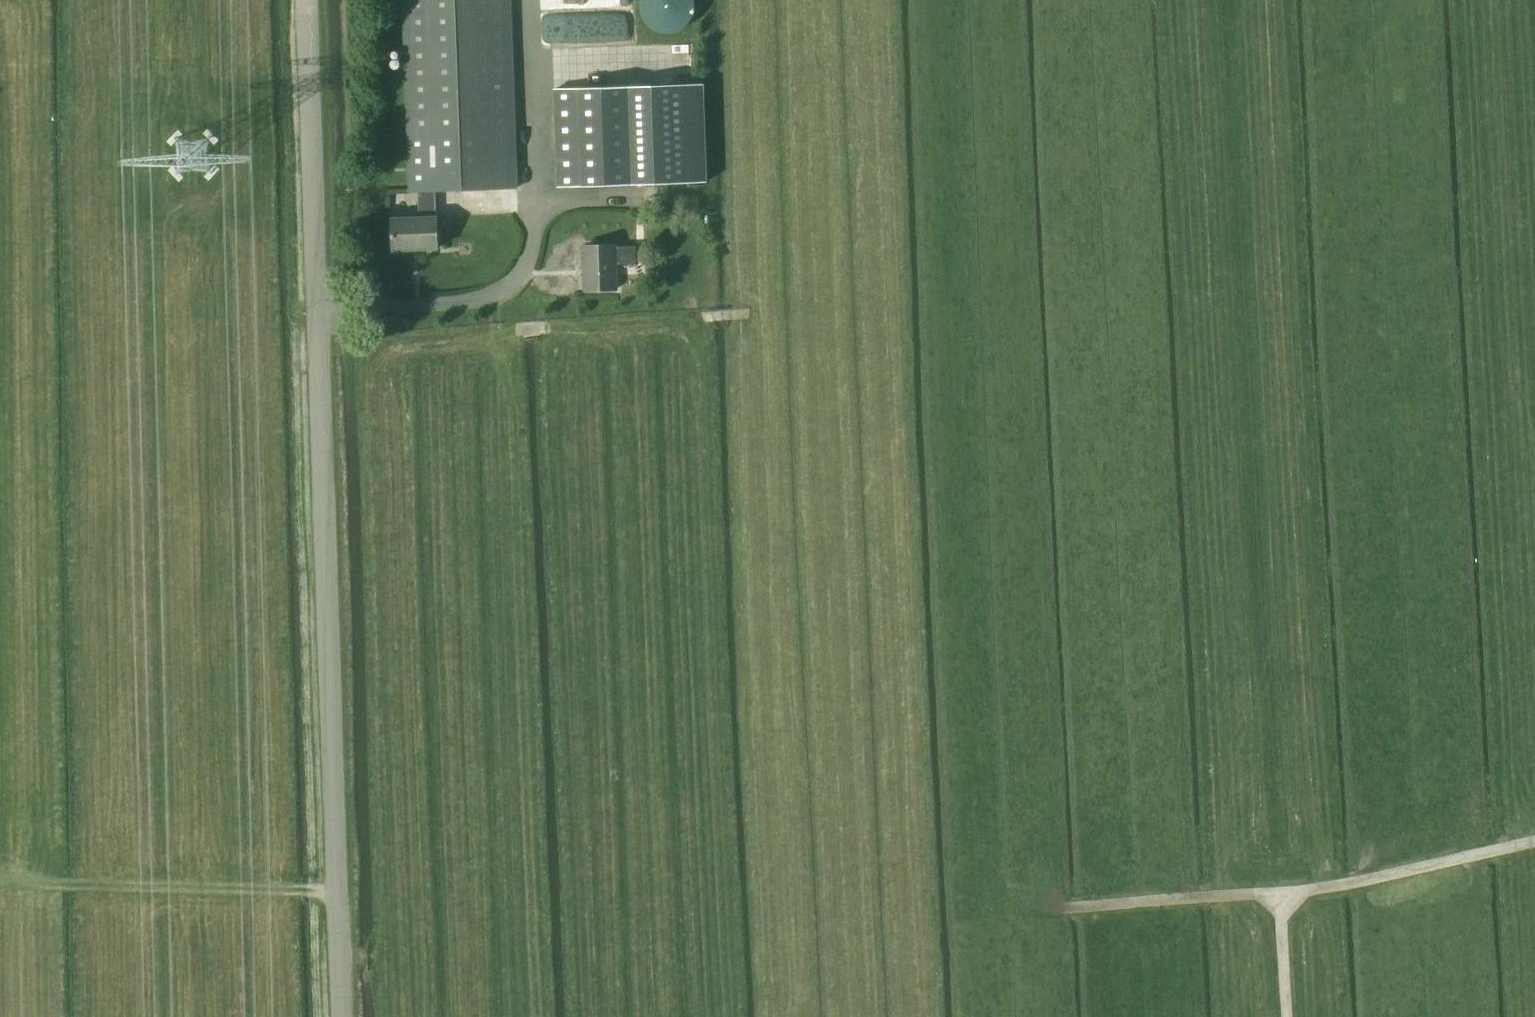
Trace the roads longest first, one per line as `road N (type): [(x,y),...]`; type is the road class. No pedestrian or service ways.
road 1 (unclassified): [(345,1016),(308,0)]

